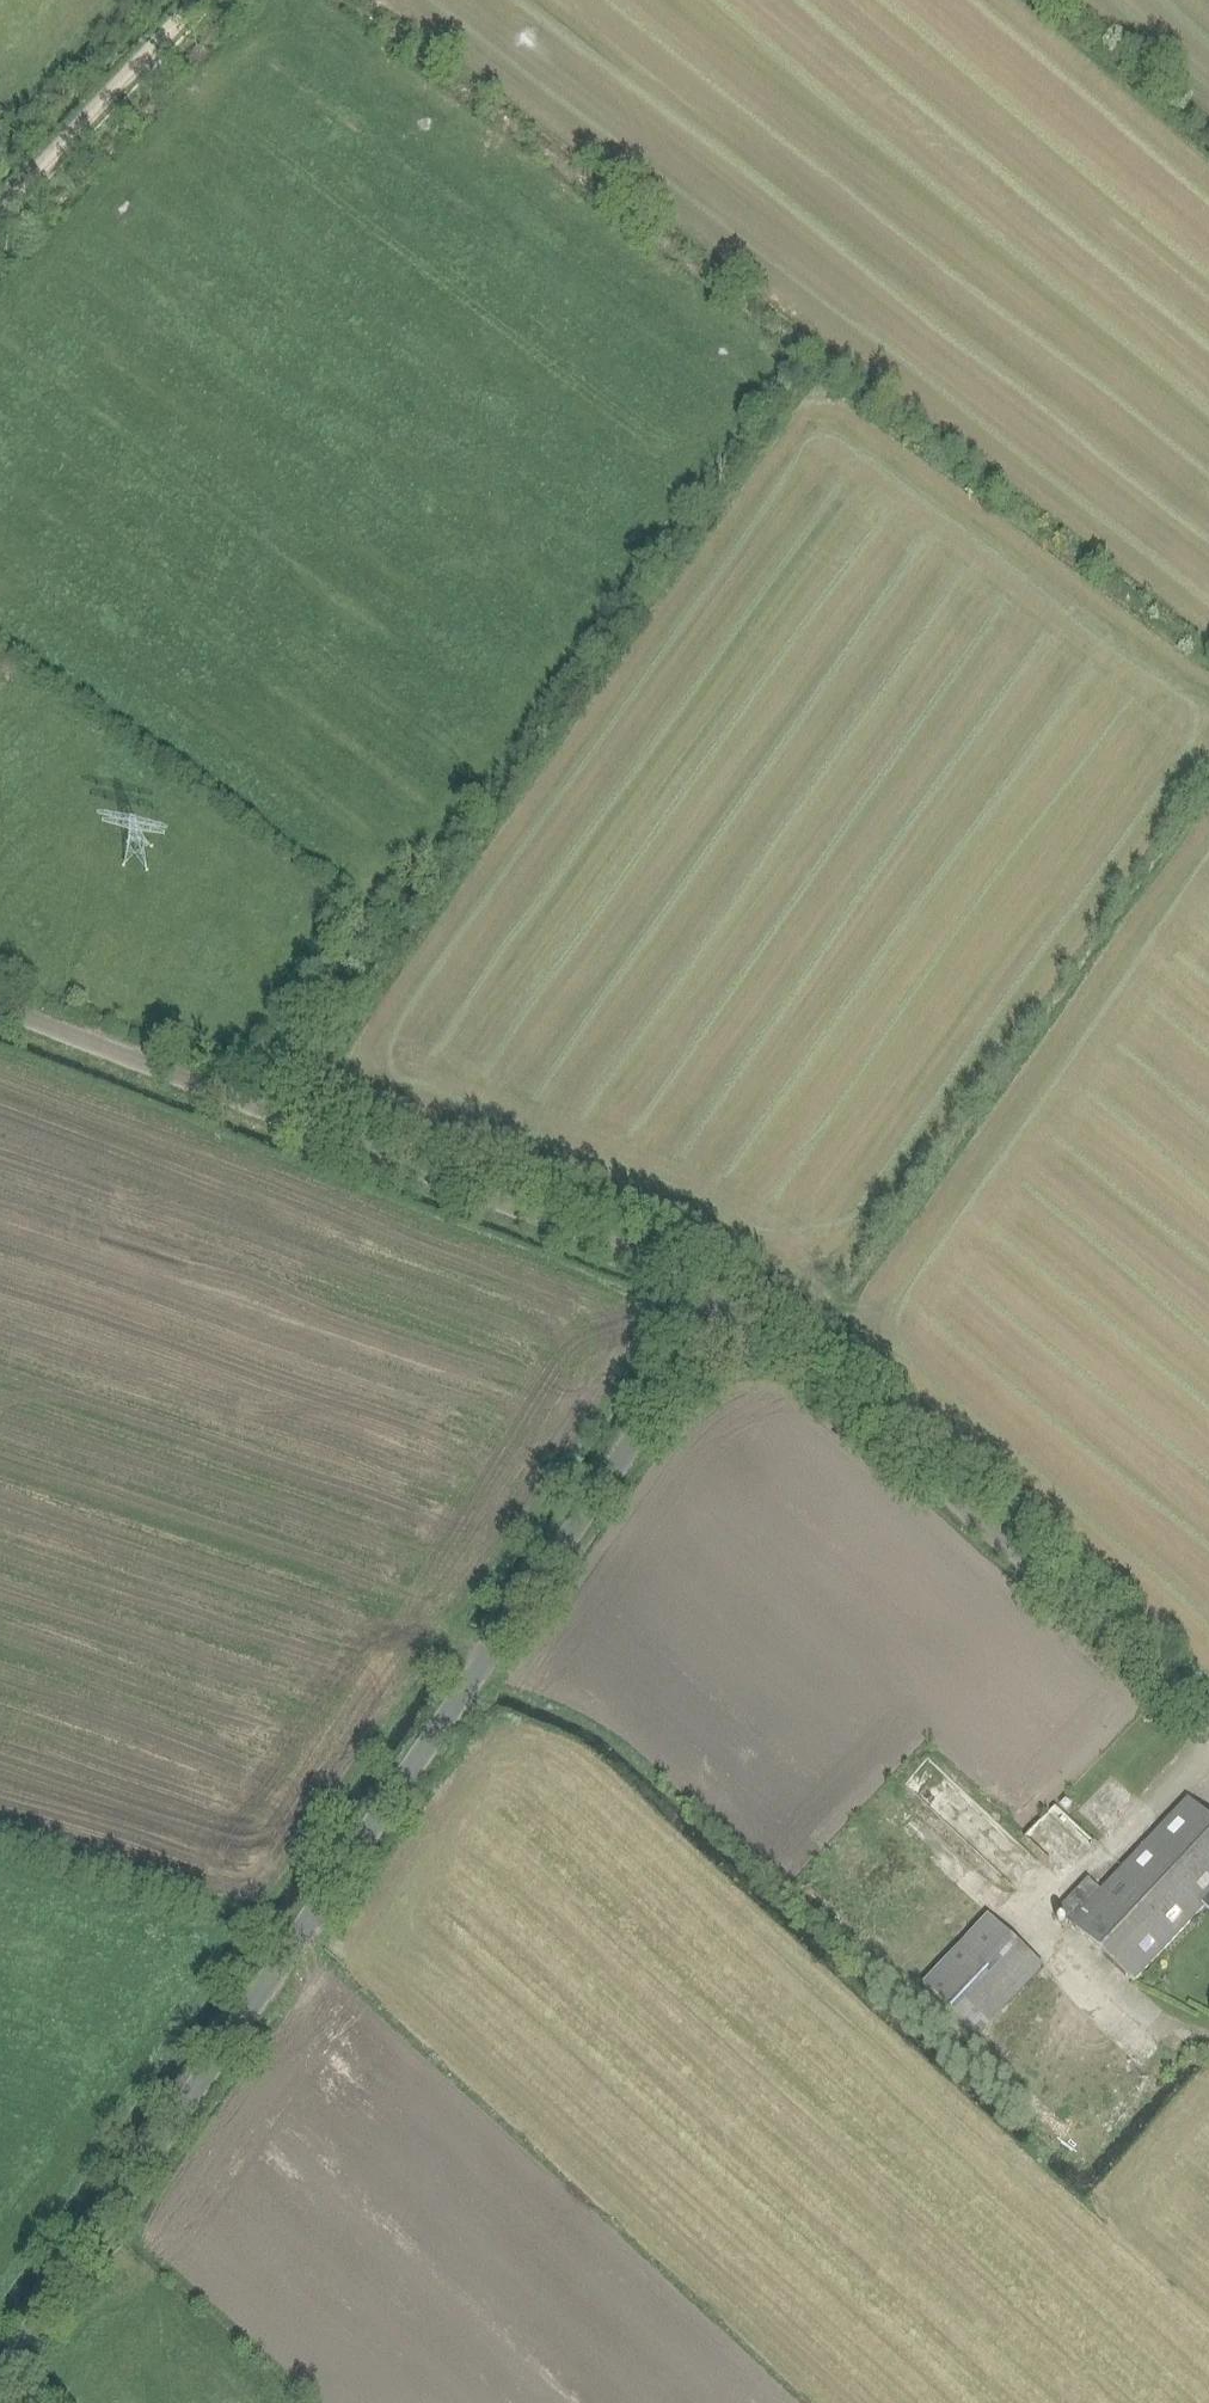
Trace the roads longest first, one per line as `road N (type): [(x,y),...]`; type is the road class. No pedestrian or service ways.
road 1 (unclassified): [(0,2375),(723,1313)]
road 2 (unclassified): [(723,1313),(694,1282),(655,1261),(0,1010)]
road 3 (unclassified): [(723,1313),(1208,1738)]
road 4 (track): [(0,210),(195,0)]

